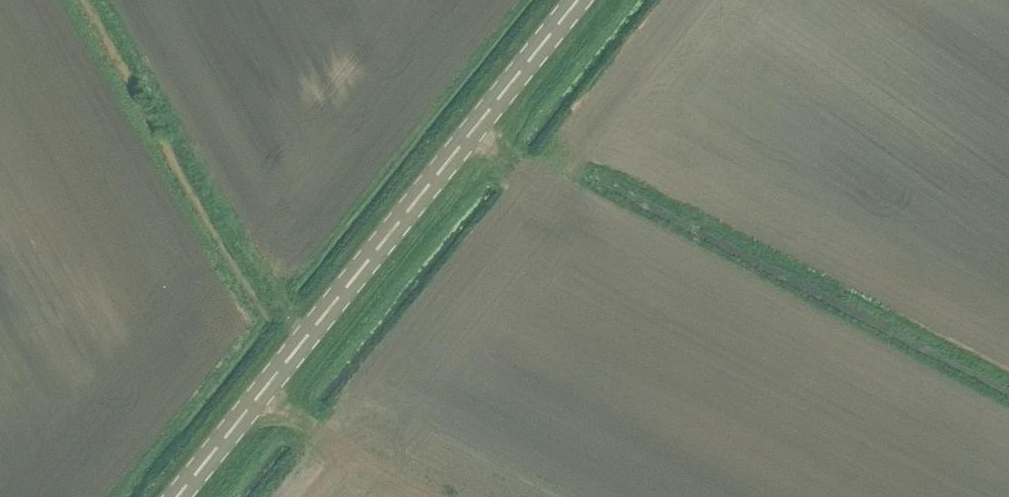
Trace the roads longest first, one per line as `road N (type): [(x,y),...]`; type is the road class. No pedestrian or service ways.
road 1 (secondary): [(176,496),(575,0)]

